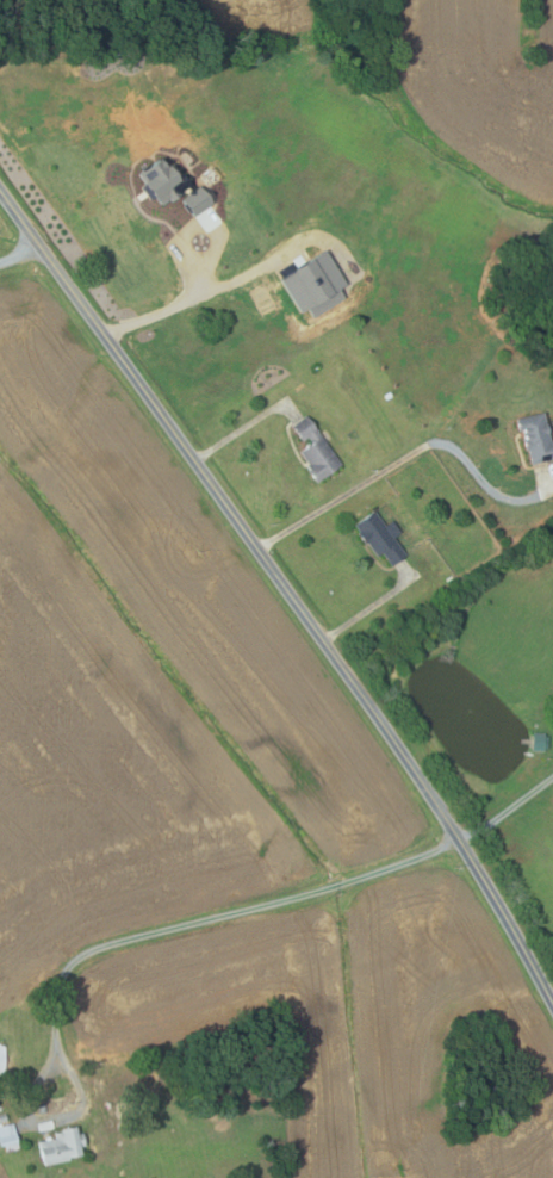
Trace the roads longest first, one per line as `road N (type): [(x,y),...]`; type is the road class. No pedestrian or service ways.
road 1 (residential): [(552,1001),(434,793),(0,188)]

